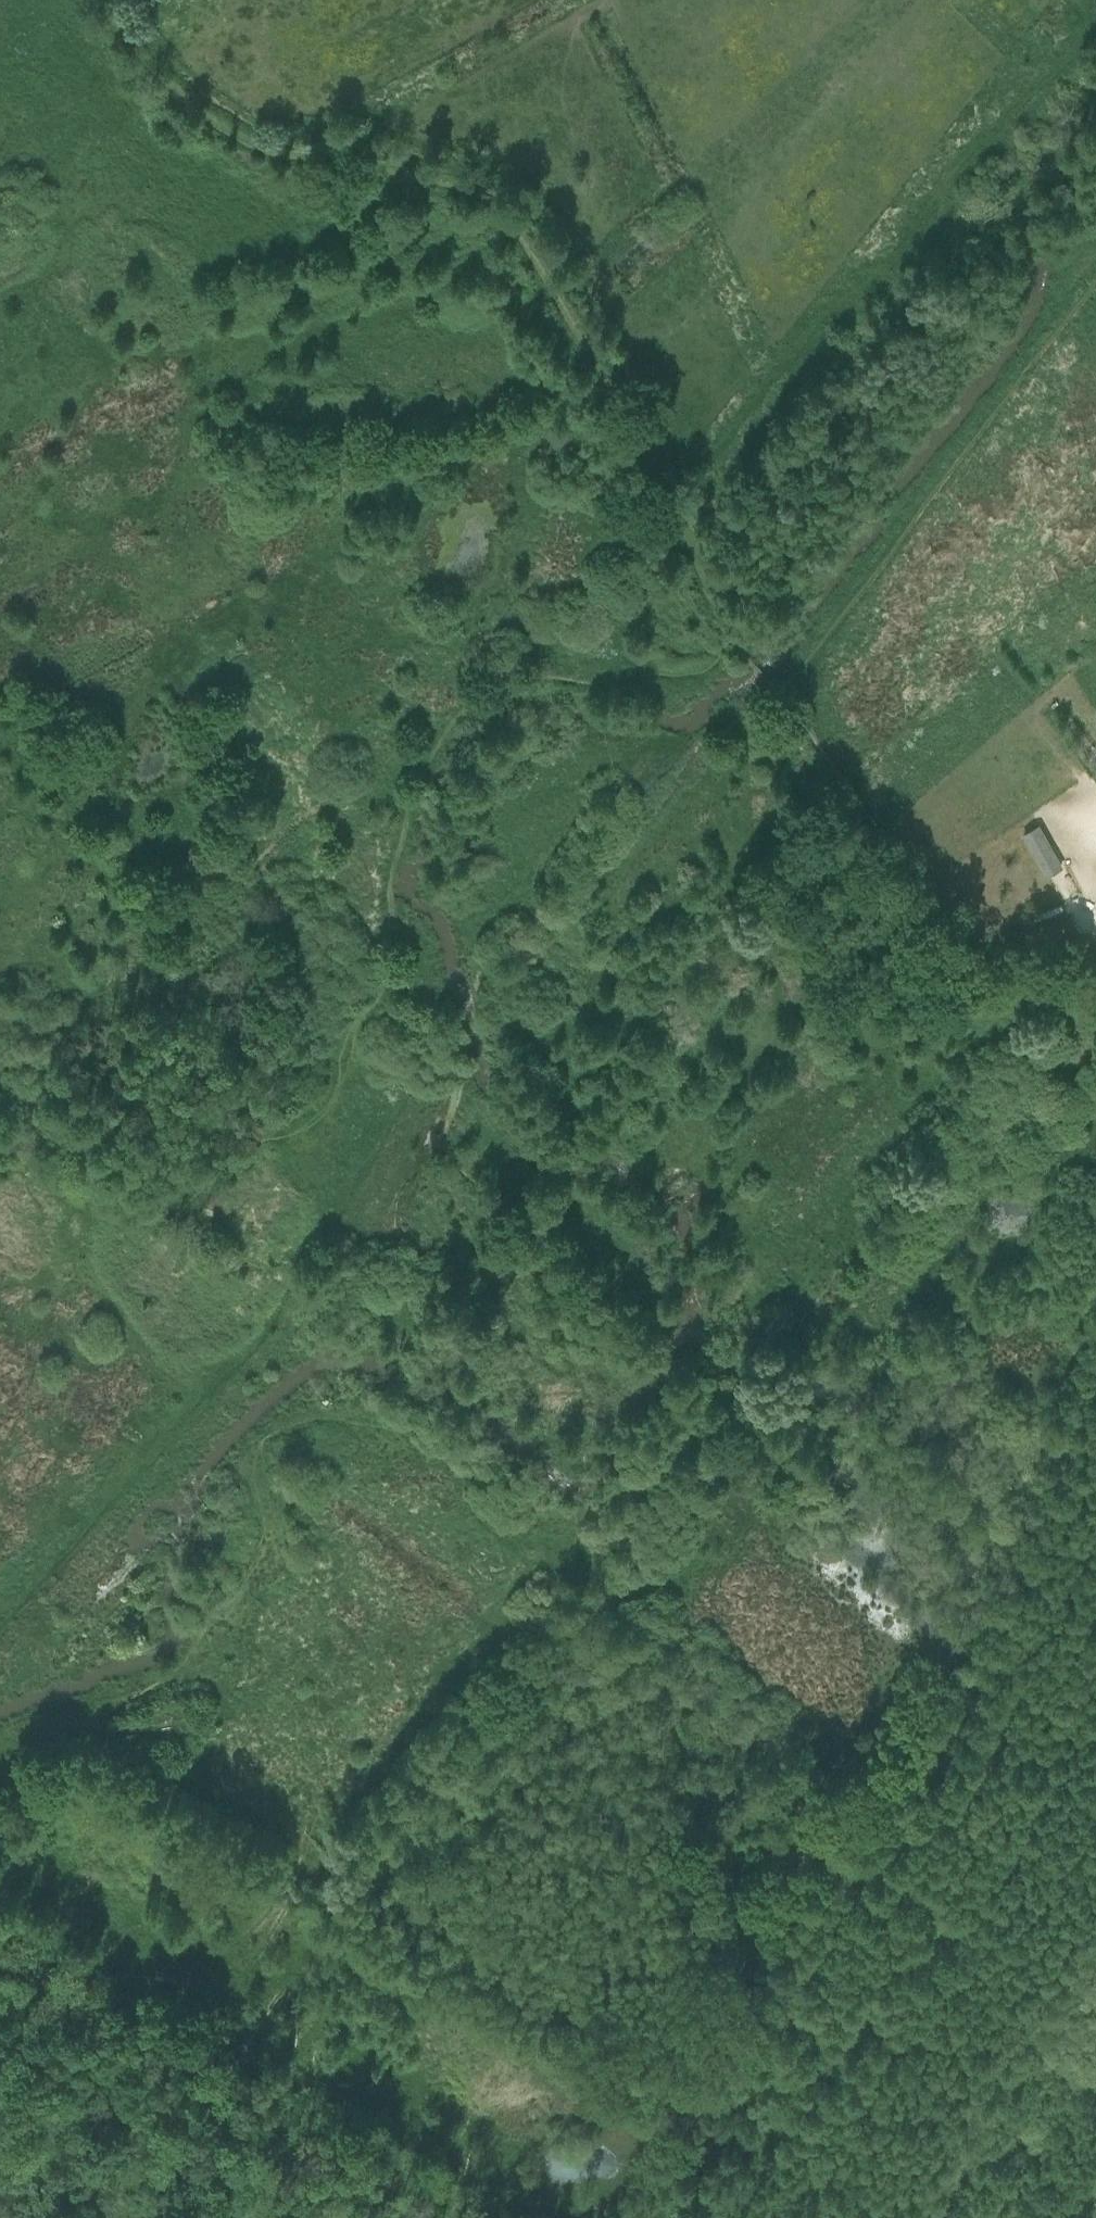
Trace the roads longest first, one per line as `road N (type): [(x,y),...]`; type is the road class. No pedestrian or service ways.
road 1 (track): [(106,0),(189,104),(222,128),(504,201),(657,462),(747,646)]
road 2 (track): [(786,697),(847,791),(973,947),(1095,928)]

